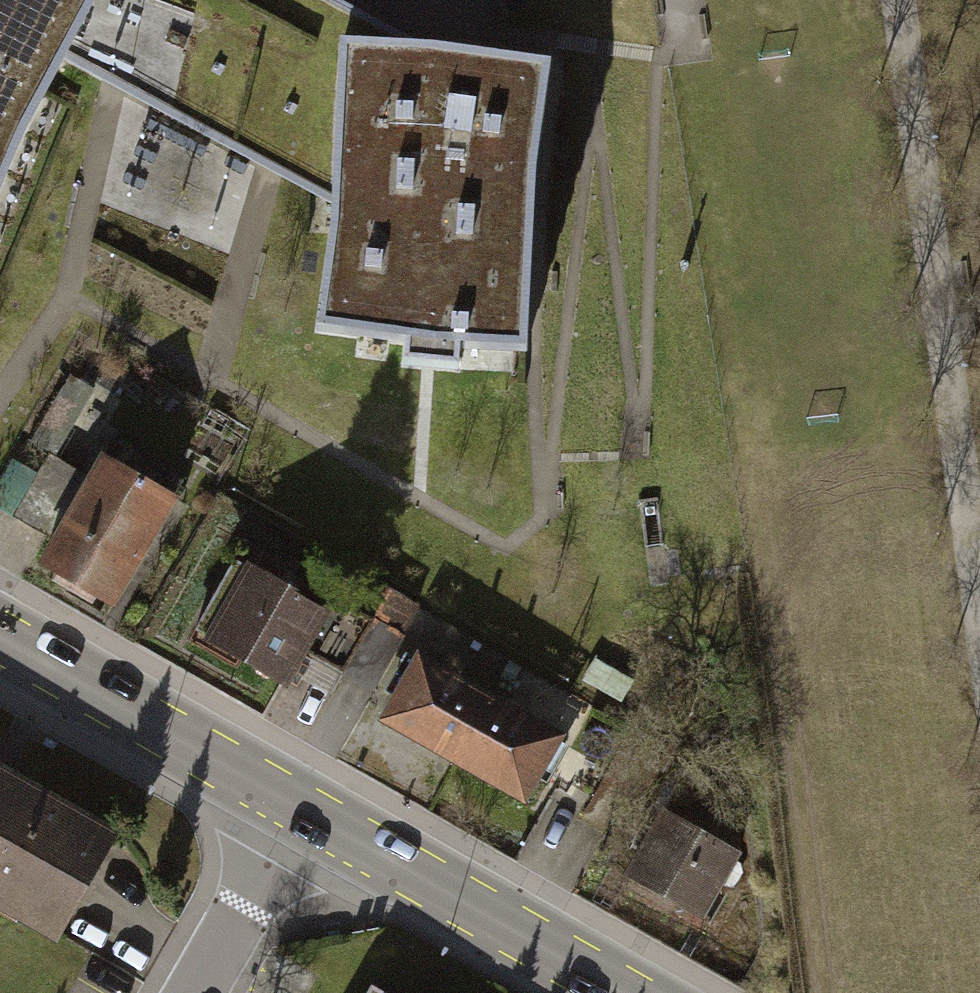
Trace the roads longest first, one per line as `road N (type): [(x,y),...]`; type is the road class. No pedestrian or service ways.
road 1 (motorway): [(746,0),(884,992)]
road 2 (motorway): [(979,710),(884,0)]
road 3 (secondary): [(621,992),(306,811)]
road 4 (secondary): [(306,811),(0,636)]
road 5 (residential): [(199,992),(306,811)]

